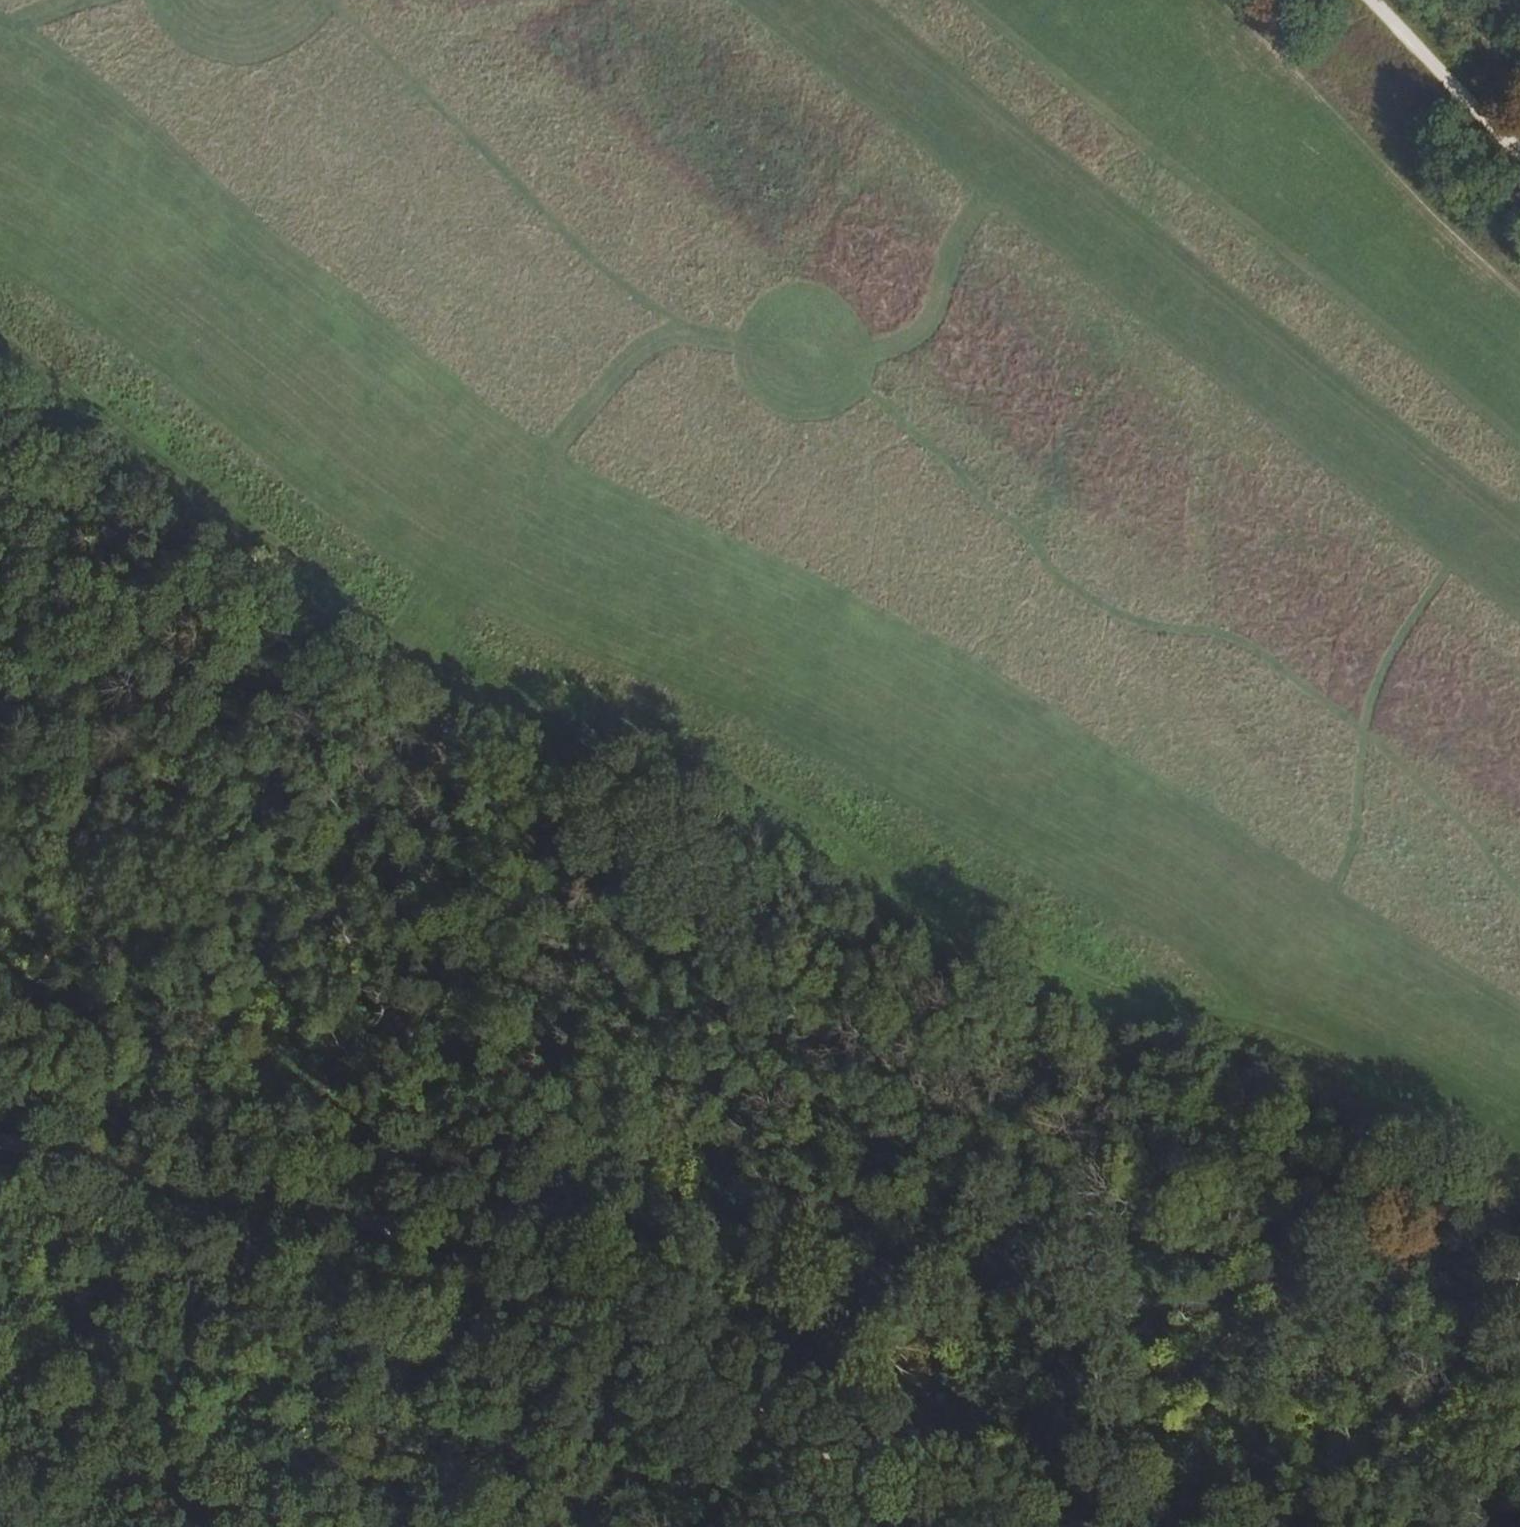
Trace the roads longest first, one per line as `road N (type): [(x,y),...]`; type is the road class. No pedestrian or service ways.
road 1 (track): [(1080,1526),(586,1281),(479,1241),(125,1180),(0,1145)]
road 2 (track): [(1371,0),(1519,152)]

